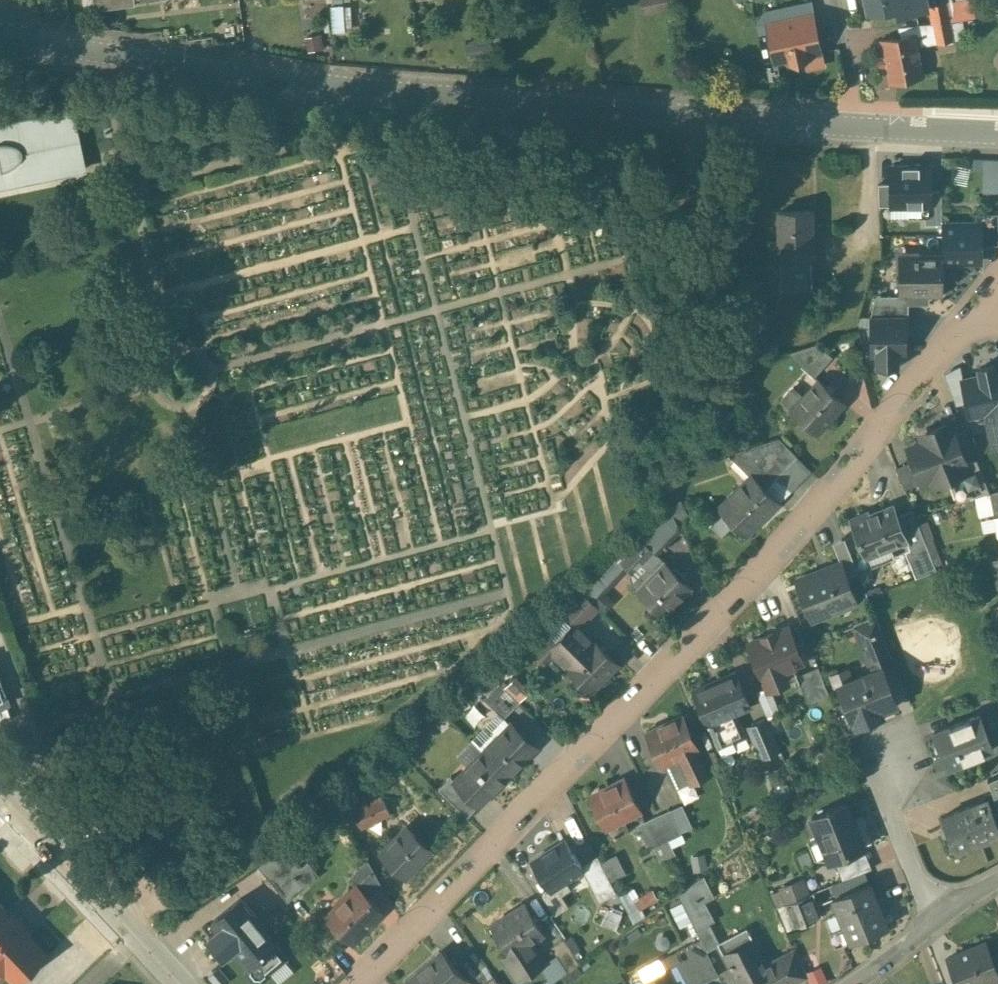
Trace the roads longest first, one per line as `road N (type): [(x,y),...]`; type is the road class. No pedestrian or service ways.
road 1 (tertiary): [(0,36),(329,85),(562,108),(997,131)]
road 2 (residential): [(997,303),(983,304),(960,323),(765,564),(357,983)]
road 3 (tertiary): [(1,793),(180,983)]
road 4 (residential): [(941,918),(890,816),(891,757)]
road 5 (residential): [(0,646),(37,750),(1,793)]

